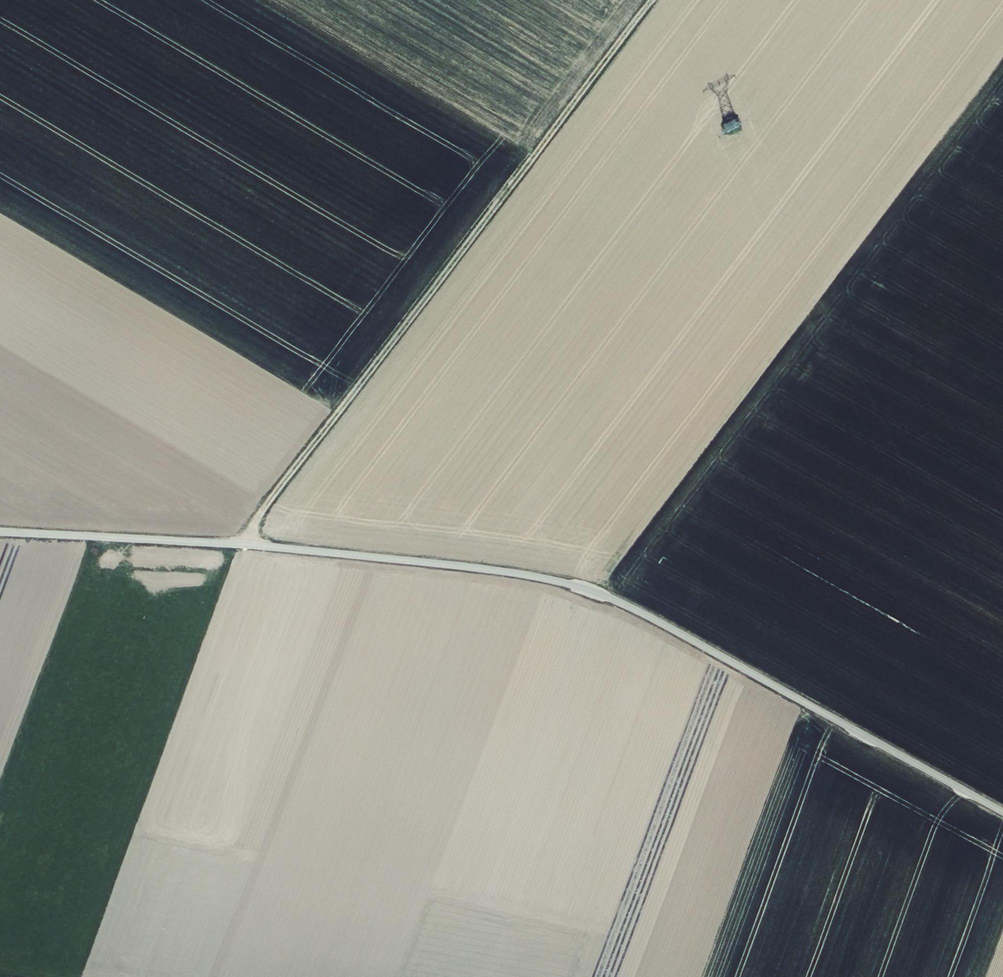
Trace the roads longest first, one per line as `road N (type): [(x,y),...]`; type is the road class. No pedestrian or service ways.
road 1 (unclassified): [(0,532),(246,545),(568,584),(658,622),(1002,812)]
road 2 (track): [(246,545),(261,510),(654,0)]

